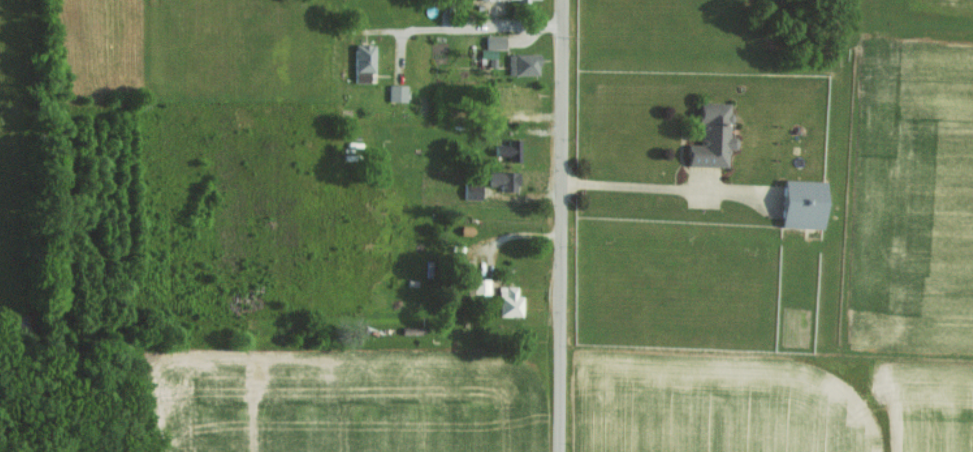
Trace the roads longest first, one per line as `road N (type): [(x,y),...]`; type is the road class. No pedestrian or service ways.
road 1 (residential): [(559,451),(565,0)]

